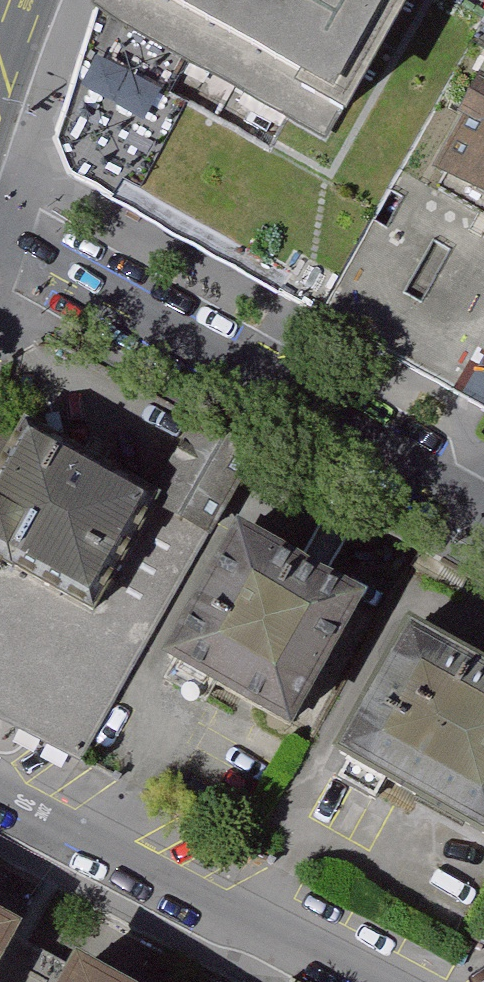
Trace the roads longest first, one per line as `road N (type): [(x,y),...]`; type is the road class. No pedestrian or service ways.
road 1 (residential): [(483,507),(0,218)]
road 2 (residential): [(0,794),(383,981)]

